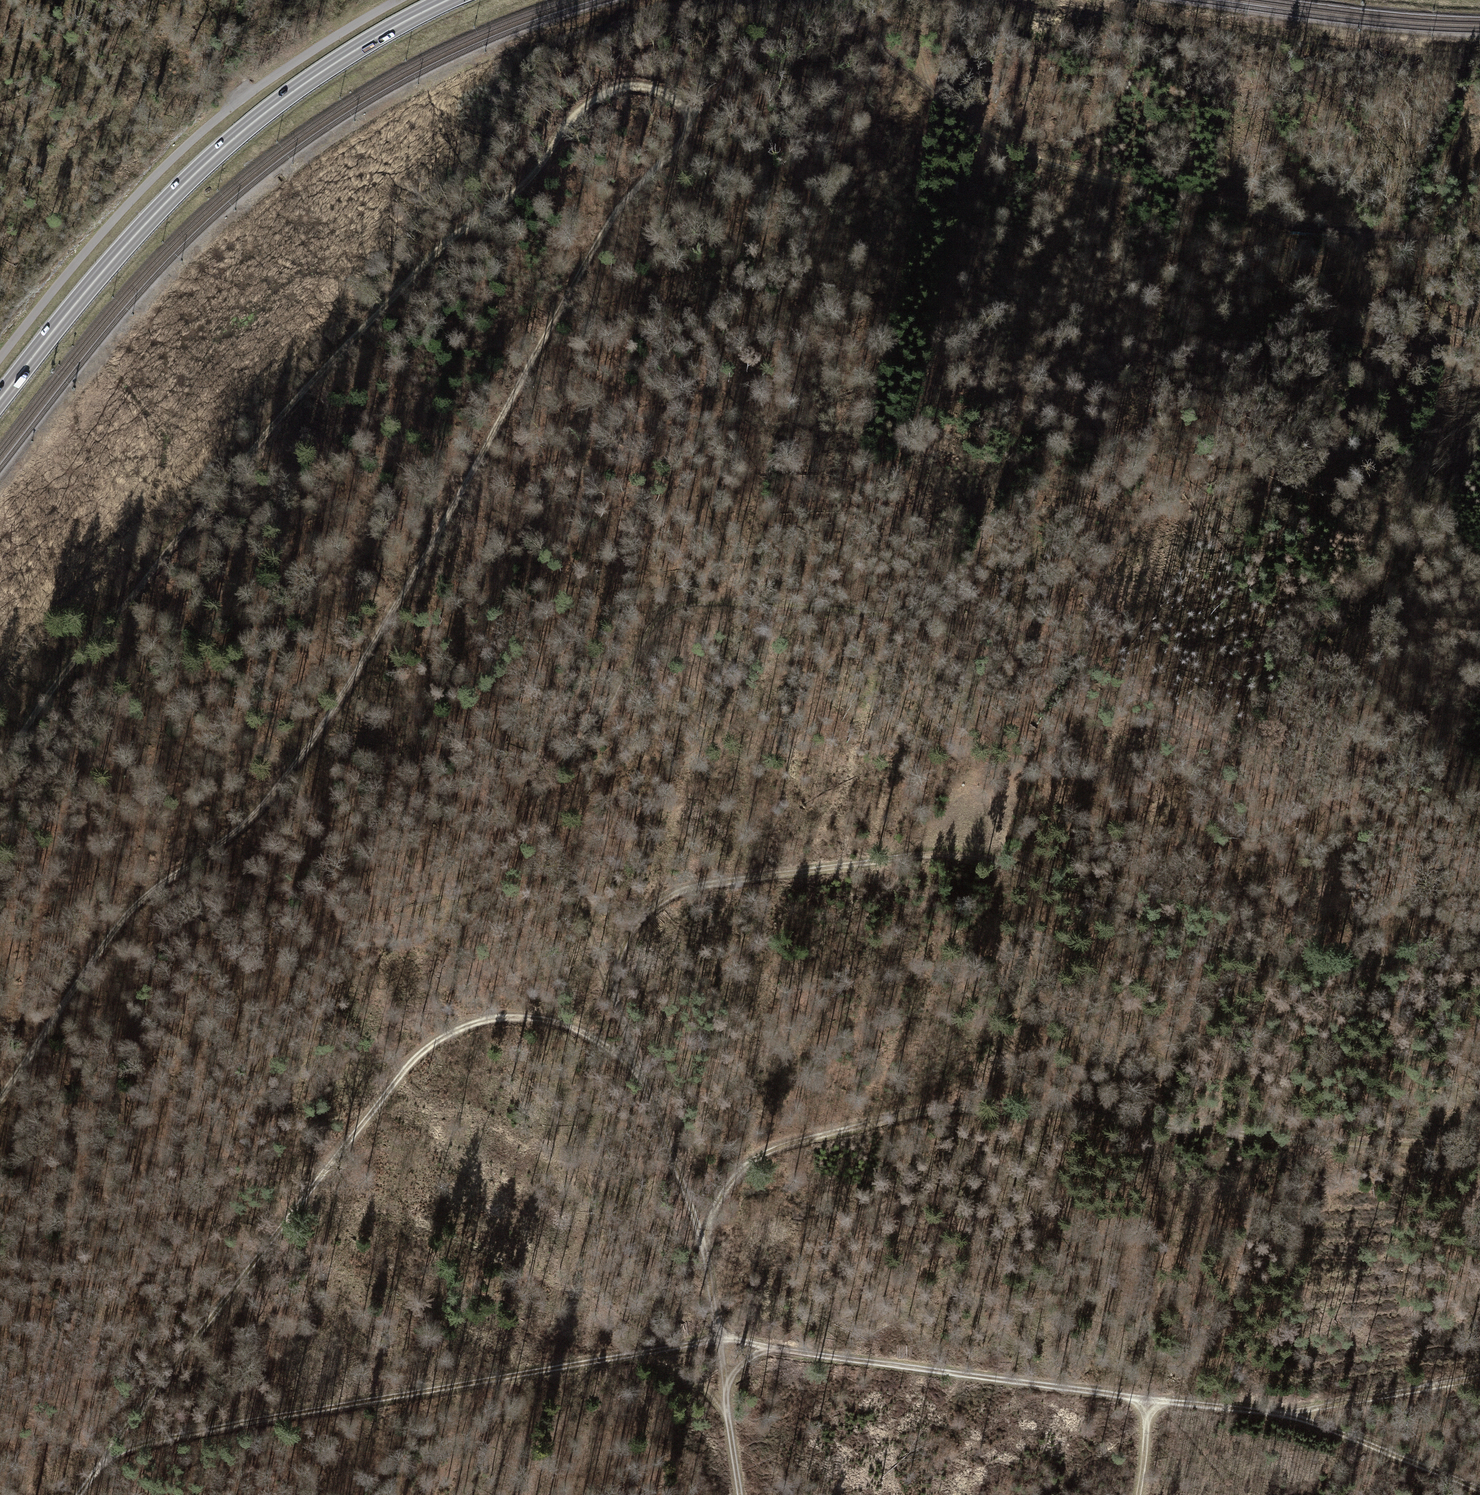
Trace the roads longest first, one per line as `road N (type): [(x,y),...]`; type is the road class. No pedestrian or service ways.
road 1 (track): [(0,1099),(112,930),(151,890),(267,808),(379,644),(581,267),(629,194),(689,132),(679,101),(629,87),(605,96),(521,188),(433,256),(89,639),(0,767)]
road 2 (track): [(1479,555),(1419,536),(1330,486),(1285,474),(1243,480),(1183,510),(1136,518),(1046,494),(1009,505),(973,559),(935,592),(886,613),(735,596),(676,606),(625,659),(549,786),(546,820),(705,1245),(740,1494)]
road 3 (track): [(616,998),(624,942),(692,884),(911,857),(1016,866),(1206,933),(1295,955),(1479,943)]
road 4 (track): [(691,123),(768,35),(832,14),(861,25),(984,136),(1032,158),(1327,231),(1479,233)]
road 5 (track): [(705,1245),(713,1204),(735,1173),(768,1150),(926,1112),(975,1106),(1479,1150)]
road 6 (track): [(115,1446),(416,1054),(446,1032),(488,1019),(546,1017),(604,1037),(644,1080)]
road 7 (track): [(115,1446),(715,1338),(795,1350)]
road 8 (track): [(948,581),(1106,658),(1361,838),(1479,875)]
road 9 (trunk): [(0,399),(94,283),(228,145),(325,70),(449,0)]
road 10 (track): [(729,1416),(739,1382),(795,1350),(1285,1413)]
road 11 (track): [(1375,235),(1360,252),(1361,314),(1479,389)]
road 12 (track): [(1479,1489),(1285,1413)]
road 13 (track): [(1285,1413),(1479,1380)]
road 14 (track): [(729,1416),(672,1369),(624,1355)]

